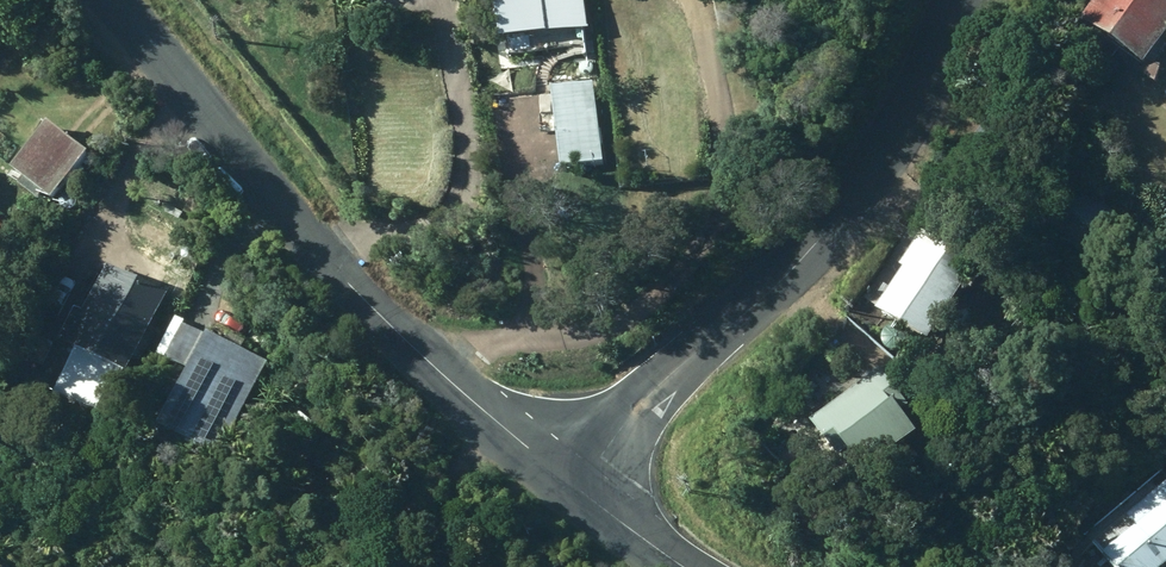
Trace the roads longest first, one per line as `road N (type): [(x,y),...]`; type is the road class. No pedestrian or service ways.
road 1 (tertiary): [(578,490),(351,289),(115,0)]
road 2 (residential): [(578,490),(643,402),(854,206),(963,0)]
road 3 (tertiary): [(686,566),(578,490)]

